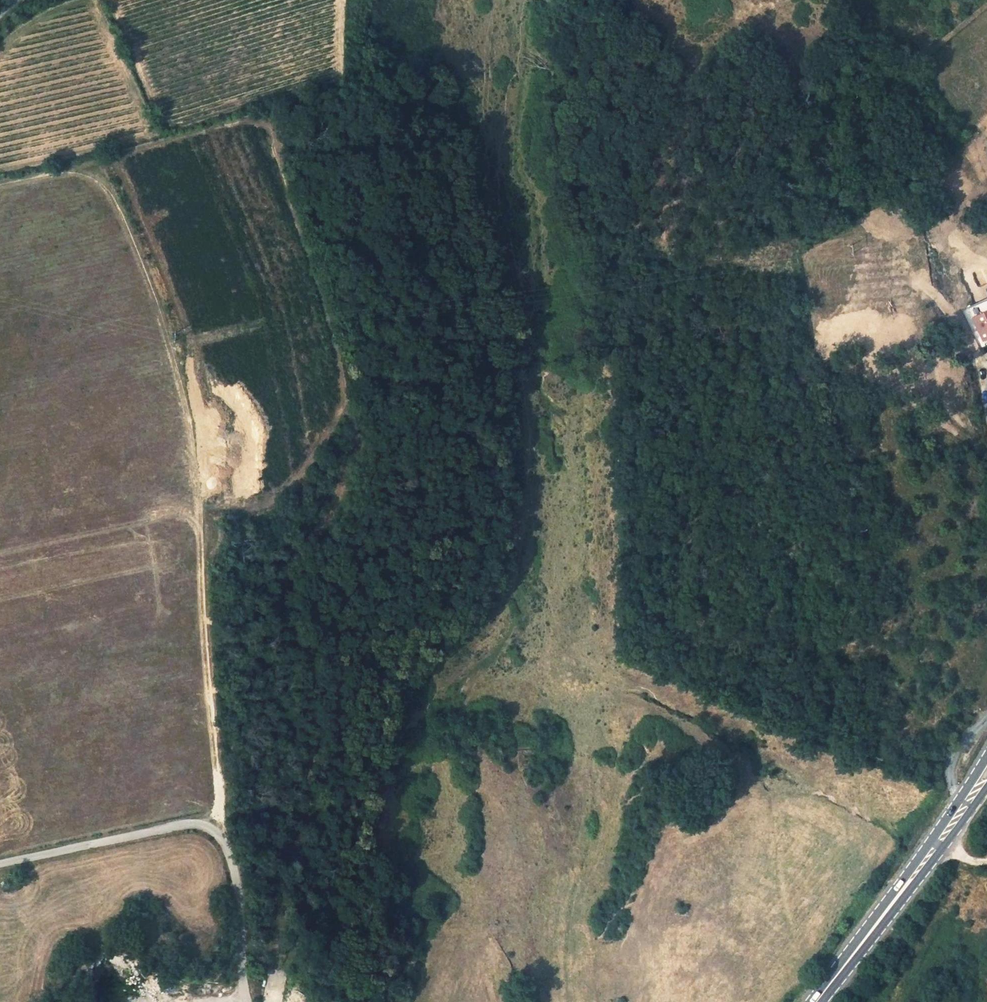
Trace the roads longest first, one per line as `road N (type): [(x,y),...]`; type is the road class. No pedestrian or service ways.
road 1 (track): [(0,182),(94,173),(109,188),(164,324),(201,490),(219,800),(210,829)]
road 2 (primary): [(813,1001),(932,852)]

